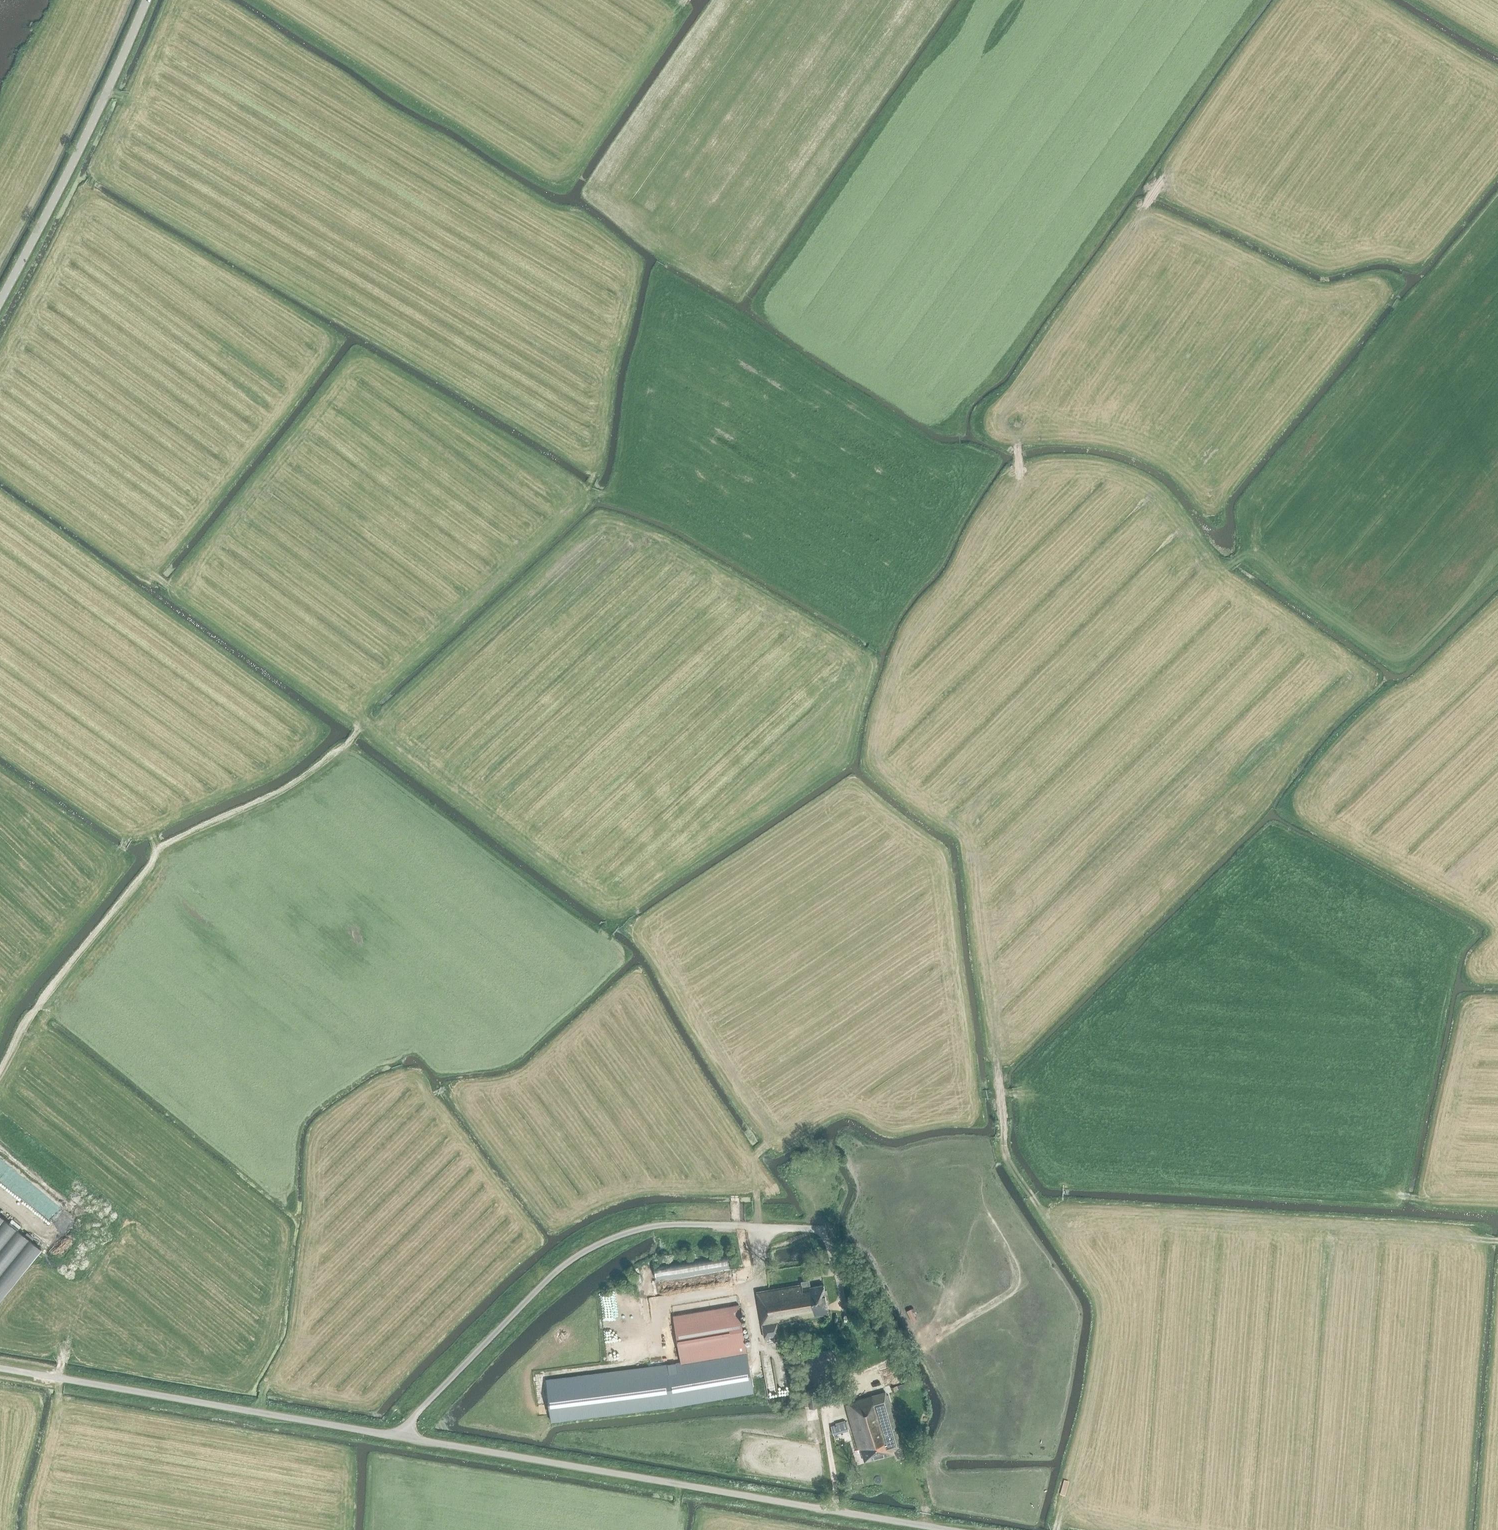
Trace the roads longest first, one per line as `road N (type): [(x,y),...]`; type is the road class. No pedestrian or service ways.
road 1 (unclassified): [(948,1529),(0,1368)]
road 2 (tertiary): [(0,304),(89,134),(145,0)]

